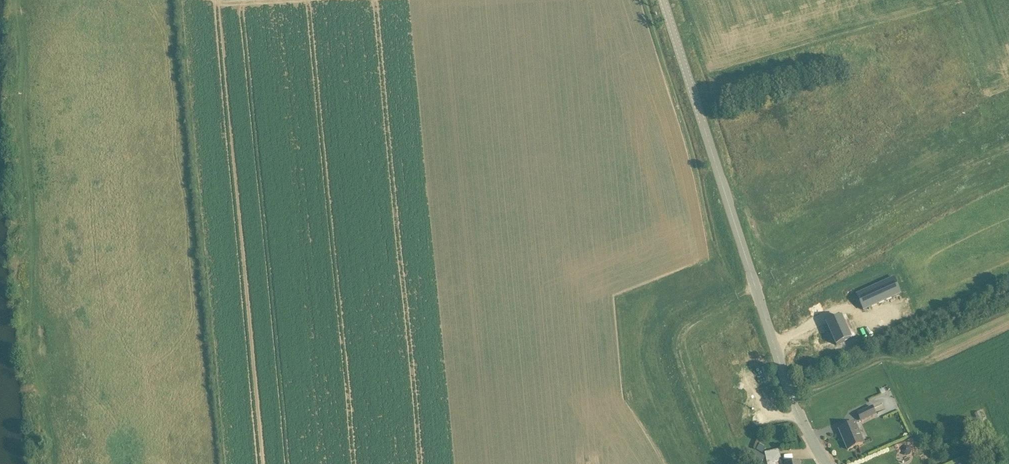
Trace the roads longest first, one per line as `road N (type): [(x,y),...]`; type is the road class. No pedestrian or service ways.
road 1 (unclassified): [(824,463),(753,286),(666,0)]
road 2 (track): [(1008,148),(936,178),(753,286)]
road 3 (track): [(718,463),(679,338),(753,286)]

